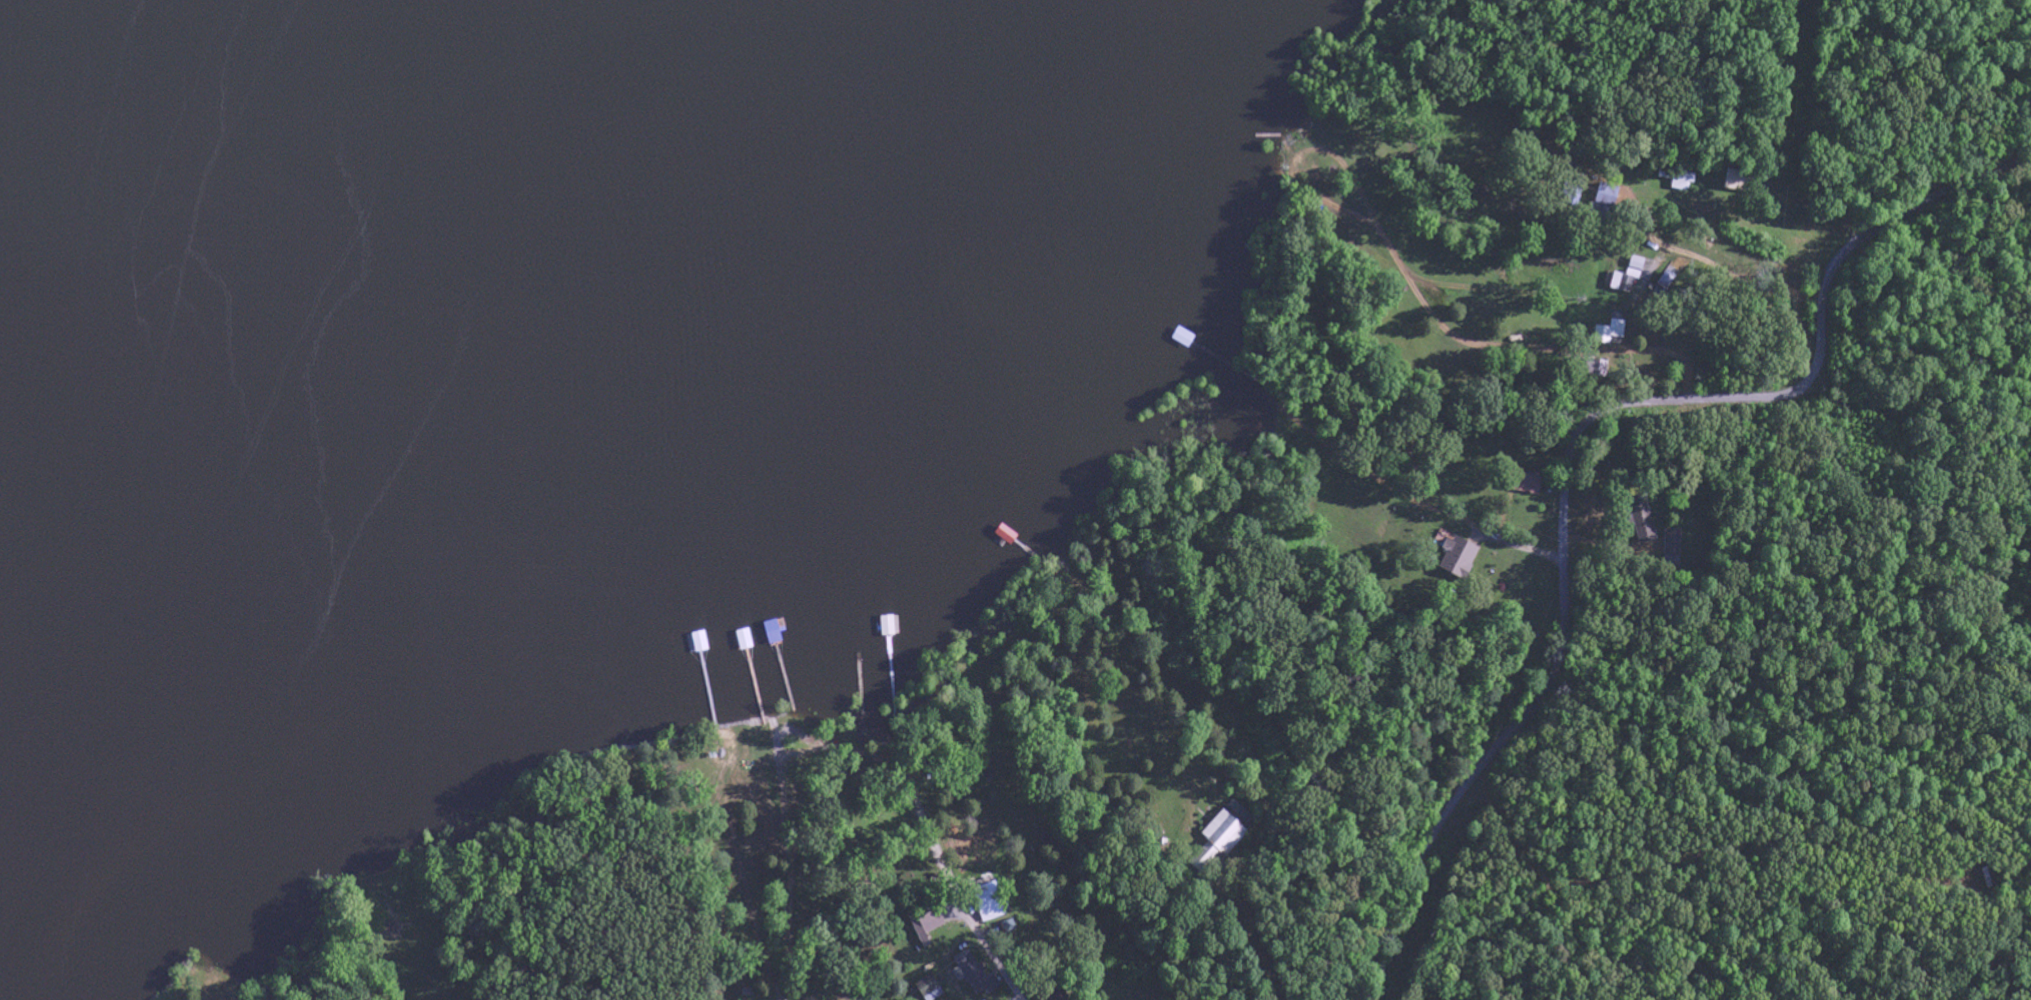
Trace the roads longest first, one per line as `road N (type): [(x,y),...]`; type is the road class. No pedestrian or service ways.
road 1 (residential): [(1356,999),(1414,862),(1554,668),(1565,462),(1578,432),(1628,406),(1797,395),(1817,362),(1823,290),(1847,252),(1932,199),(1994,170),(2030,165)]
road 2 (residential): [(1024,999),(954,888),(899,770),(872,753),(843,749),(793,754),(778,775),(786,949),(809,999)]

